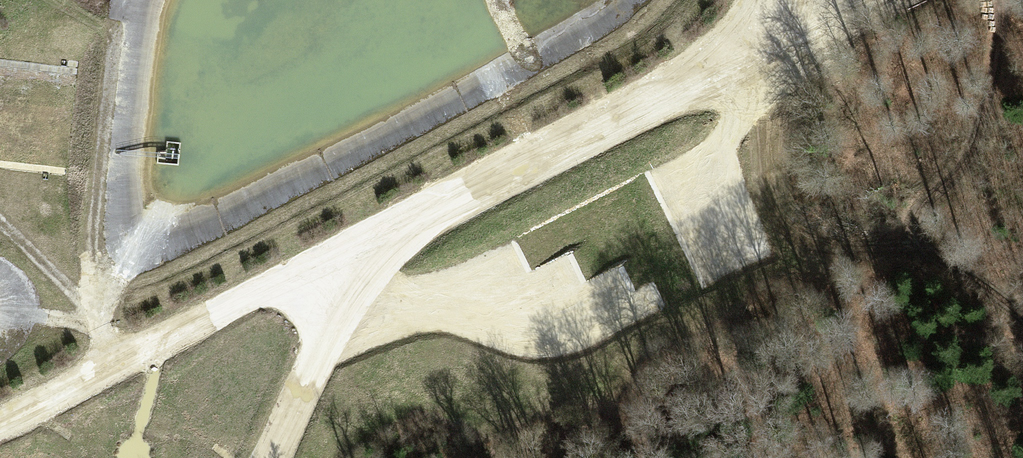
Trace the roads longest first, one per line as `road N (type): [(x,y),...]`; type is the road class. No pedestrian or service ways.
road 1 (track): [(0,419),(277,288),(744,45)]
road 2 (track): [(277,457),(404,224)]
road 3 (track): [(753,0),(744,45),(834,0)]

